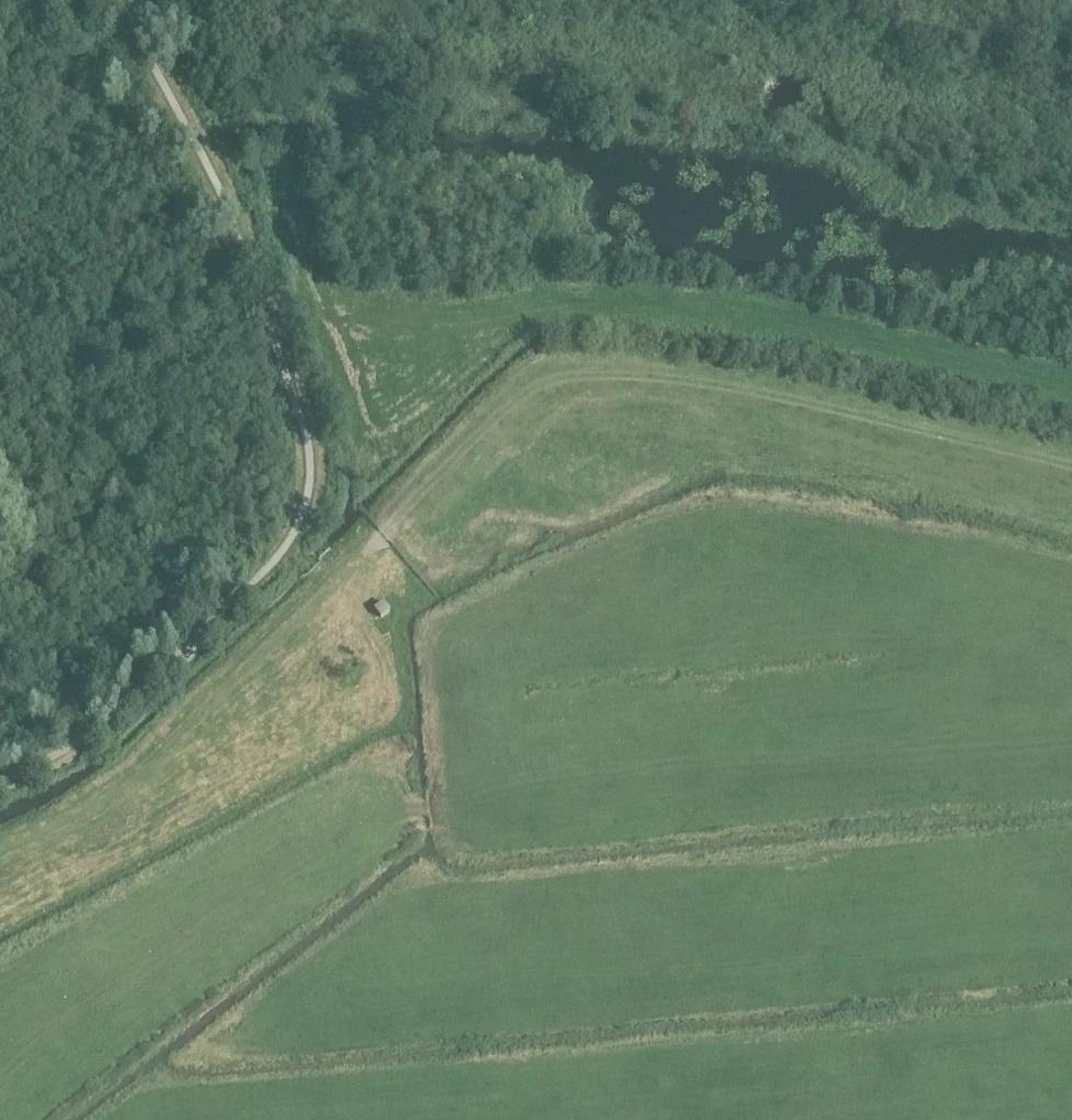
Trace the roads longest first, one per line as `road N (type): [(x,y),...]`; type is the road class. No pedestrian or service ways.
road 1 (track): [(1071,468),(694,379),(558,377),(472,445),(337,579)]
road 2 (track): [(0,850),(131,783),(337,579),(284,549)]

